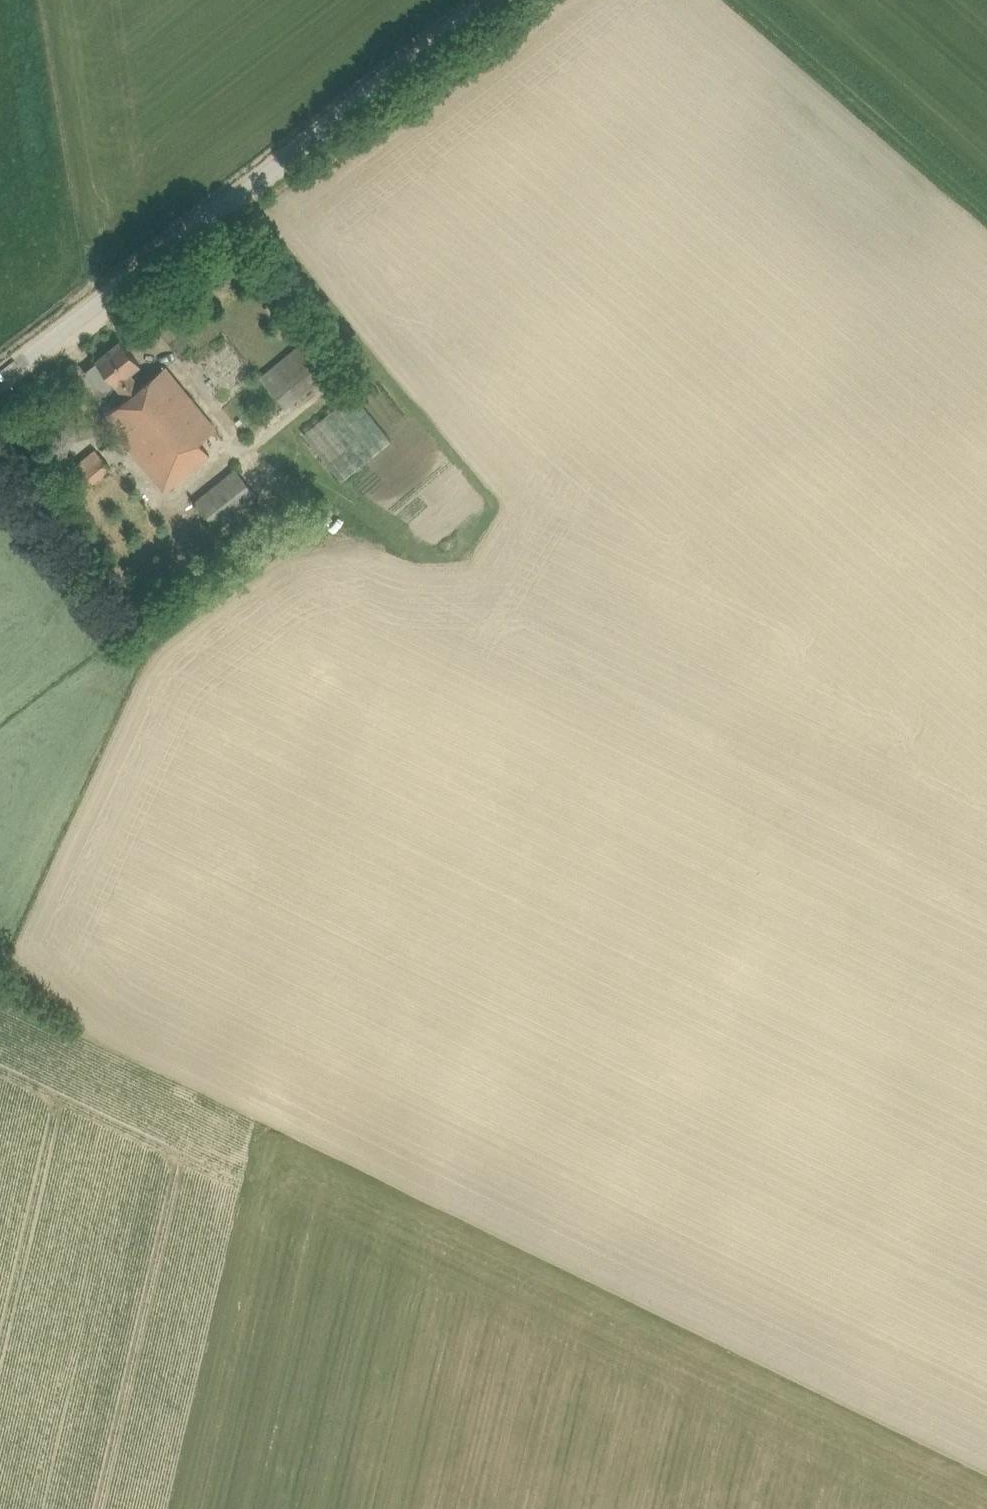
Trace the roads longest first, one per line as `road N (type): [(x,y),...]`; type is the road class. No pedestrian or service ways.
road 1 (unclassified): [(0,379),(494,0)]

